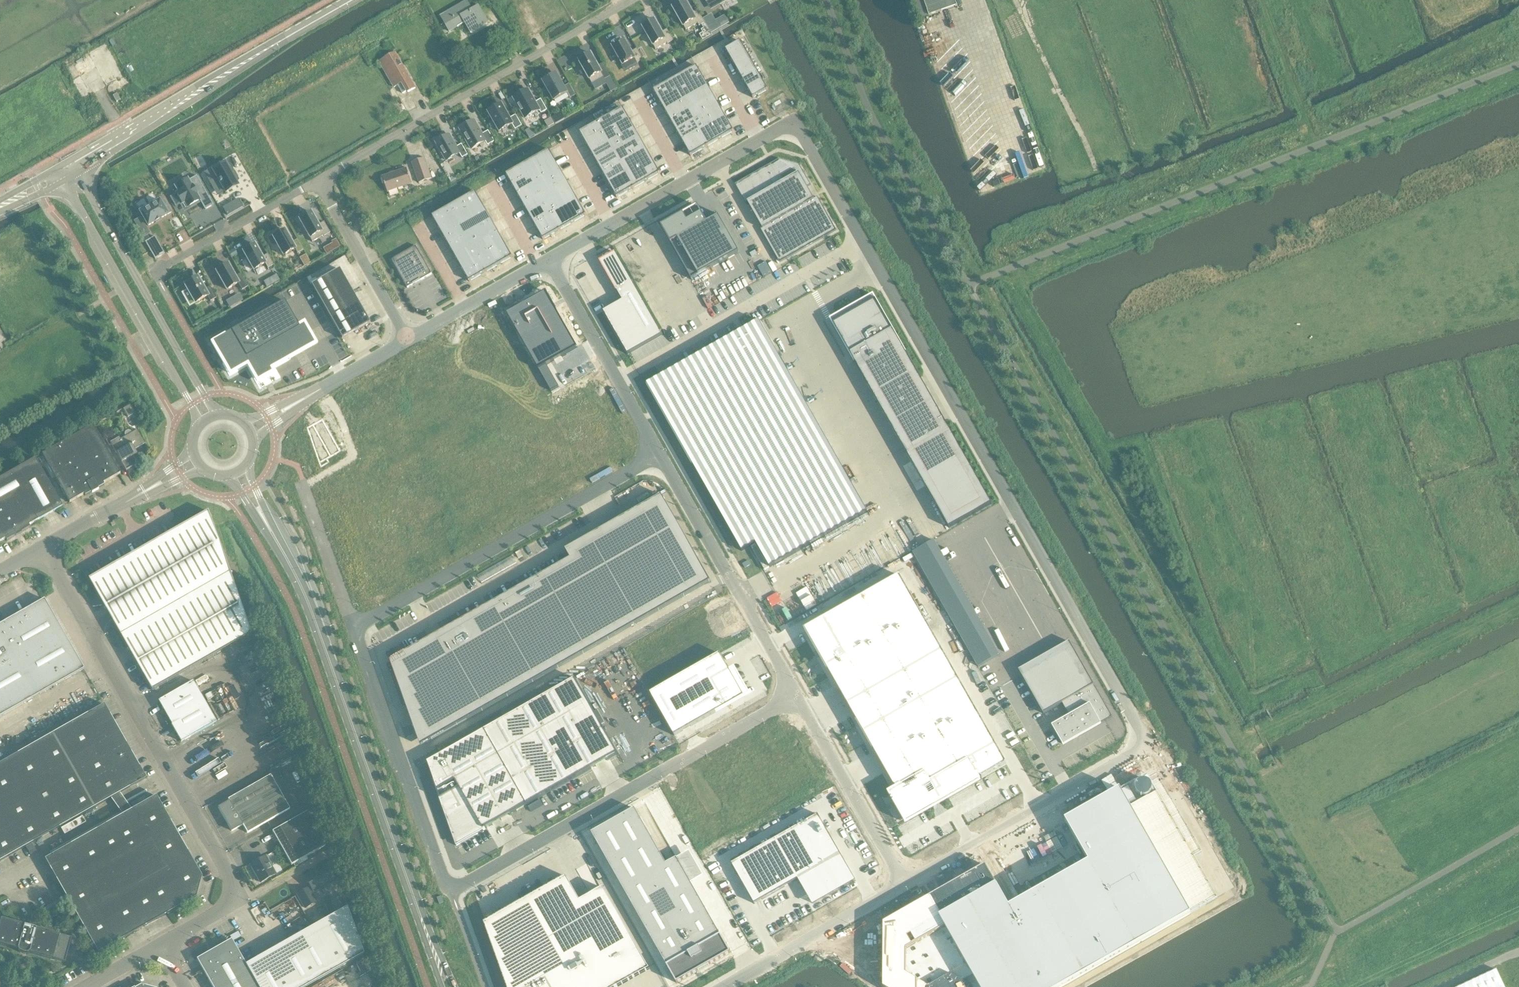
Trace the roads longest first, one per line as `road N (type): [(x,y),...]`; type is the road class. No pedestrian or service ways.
road 1 (unclassified): [(548,260),(795,122),(1150,747),(905,886)]
road 2 (unclassified): [(160,947),(226,911),(235,883),(44,548)]
road 3 (tertiary): [(438,966),(309,606),(281,550)]
road 4 (unclassified): [(450,891),(796,695)]
road 5 (residential): [(319,180),(631,0)]
road 6 (unclassified): [(359,629),(659,455)]
road 7 (tertiary): [(75,166),(352,0)]
road 8 (tertiary): [(219,413),(75,166)]
road 9 (tertiary): [(60,174),(199,423)]
road 10 (unclassified): [(450,891),(359,629)]
road 11 (unclassified): [(796,695),(659,455)]
road 12 (unclassified): [(659,455),(548,260)]
road 13 (unclassified): [(905,886),(796,695)]
road 14 (unclassified): [(905,886),(726,986)]
road 15 (residential): [(151,275),(319,180)]
road 16 (unclassified): [(408,340),(319,180)]
road 17 (unclassified): [(408,340),(548,260)]
road 18 (track): [(1264,0),(1317,146)]
road 19 (unclassified): [(309,499),(359,629)]

